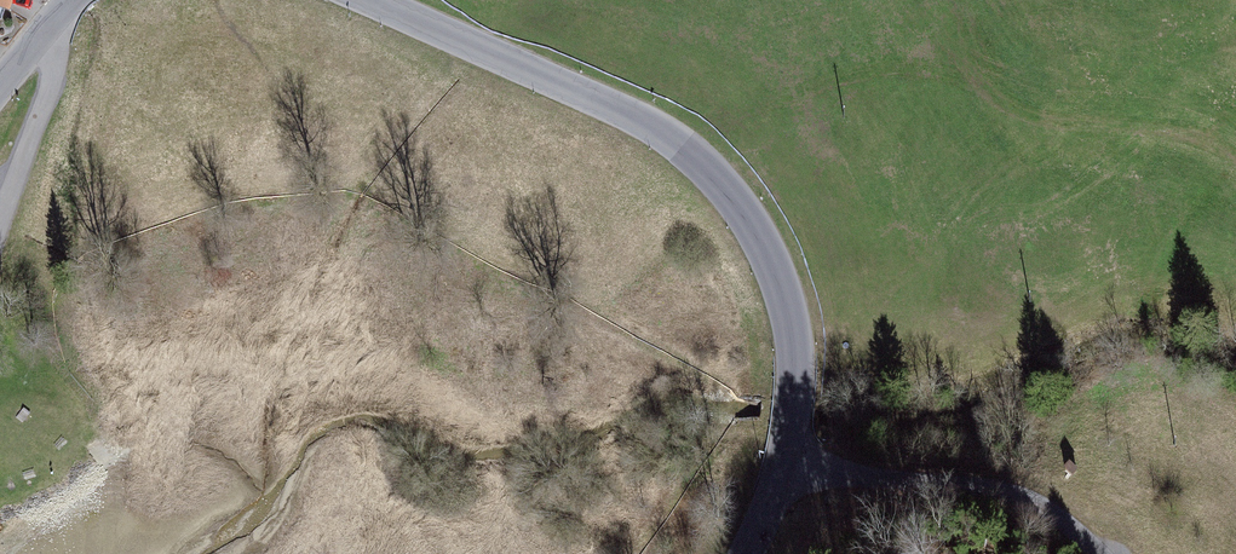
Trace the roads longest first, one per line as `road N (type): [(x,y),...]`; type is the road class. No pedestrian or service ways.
road 1 (tertiary): [(366,0),(633,115),(712,171),(742,208),(785,290),(797,373),(790,464)]
road 2 (residential): [(790,464),(990,487),(1057,513),(1107,553)]

